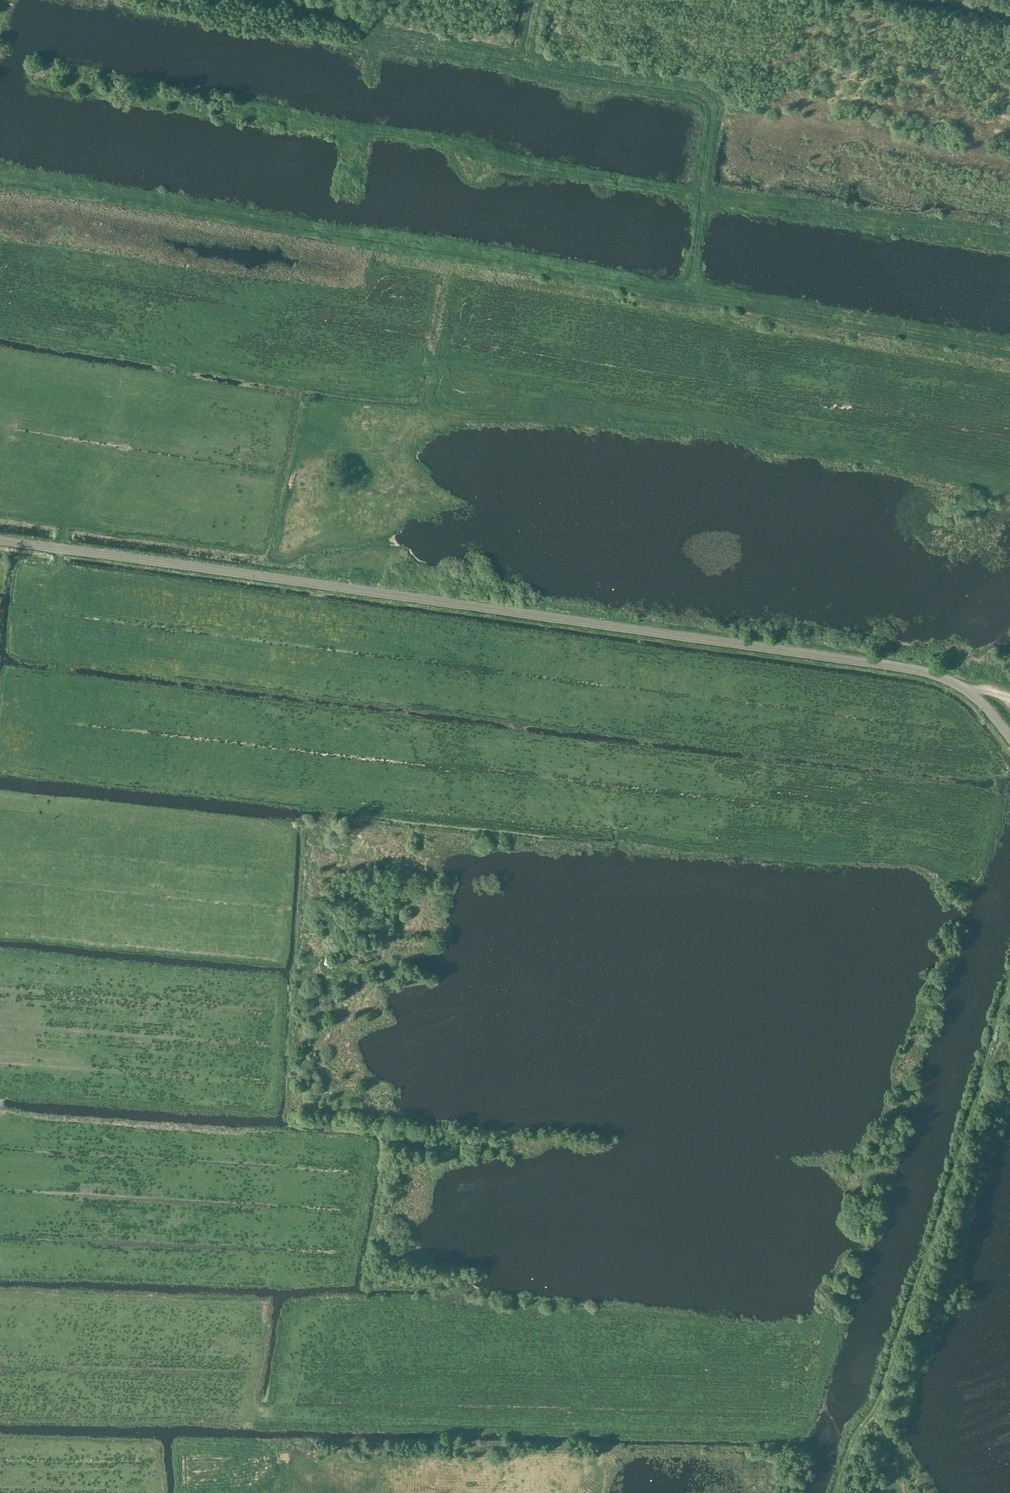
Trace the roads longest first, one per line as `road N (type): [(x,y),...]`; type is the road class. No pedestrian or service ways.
road 1 (unclassified): [(1009,740),(960,686),(929,675),(0,540)]

